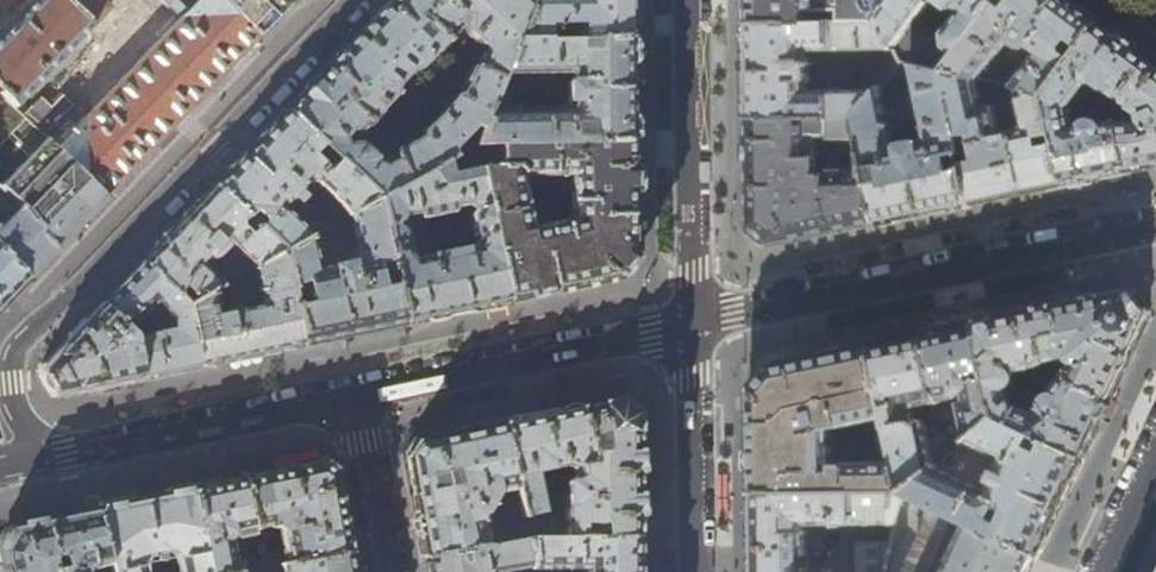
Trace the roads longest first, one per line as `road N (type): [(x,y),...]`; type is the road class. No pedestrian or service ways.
road 1 (residential): [(55,459),(17,413),(8,382),(14,345),(354,0)]
road 2 (residential): [(1155,226),(692,321)]
road 3 (residential): [(692,321),(356,394)]
road 4 (residential): [(692,321),(690,0)]
road 5 (residential): [(356,394),(55,459)]
road 6 (residential): [(694,571),(692,321)]
road 7 (residential): [(390,571),(356,394)]
road 8 (residential): [(1155,454),(1100,571)]

